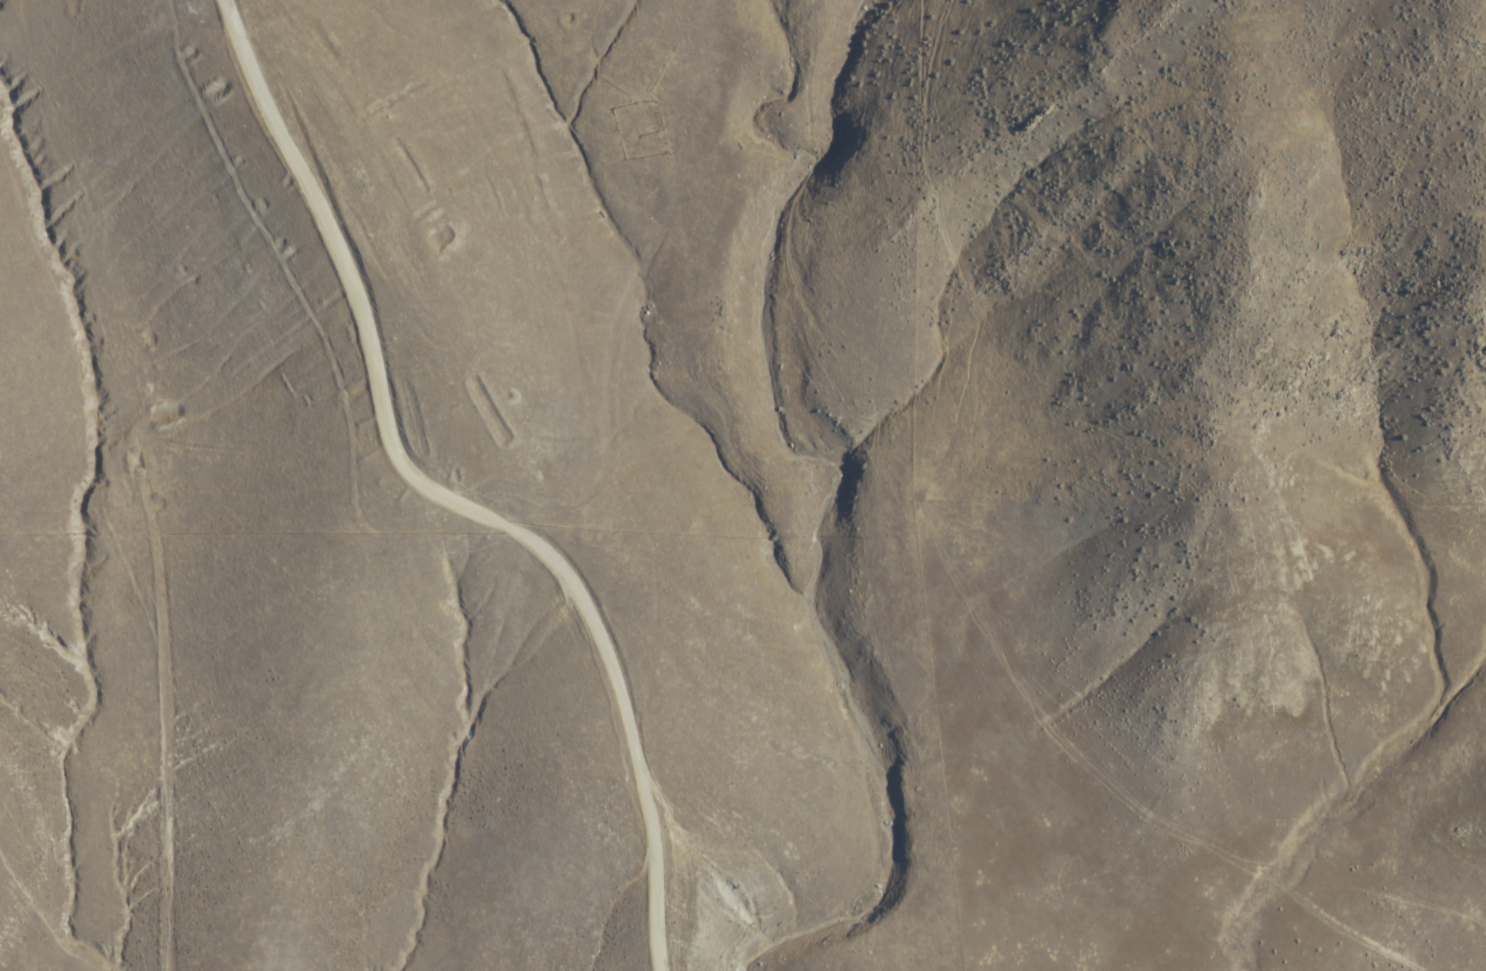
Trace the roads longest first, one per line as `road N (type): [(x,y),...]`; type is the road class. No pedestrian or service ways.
road 1 (track): [(217,0),(249,87),(332,249),(390,452),(417,479),(543,556),(601,655),(644,821),(657,970)]
road 2 (track): [(506,529),(509,507),(572,461),(610,239),(652,141),(646,0)]

